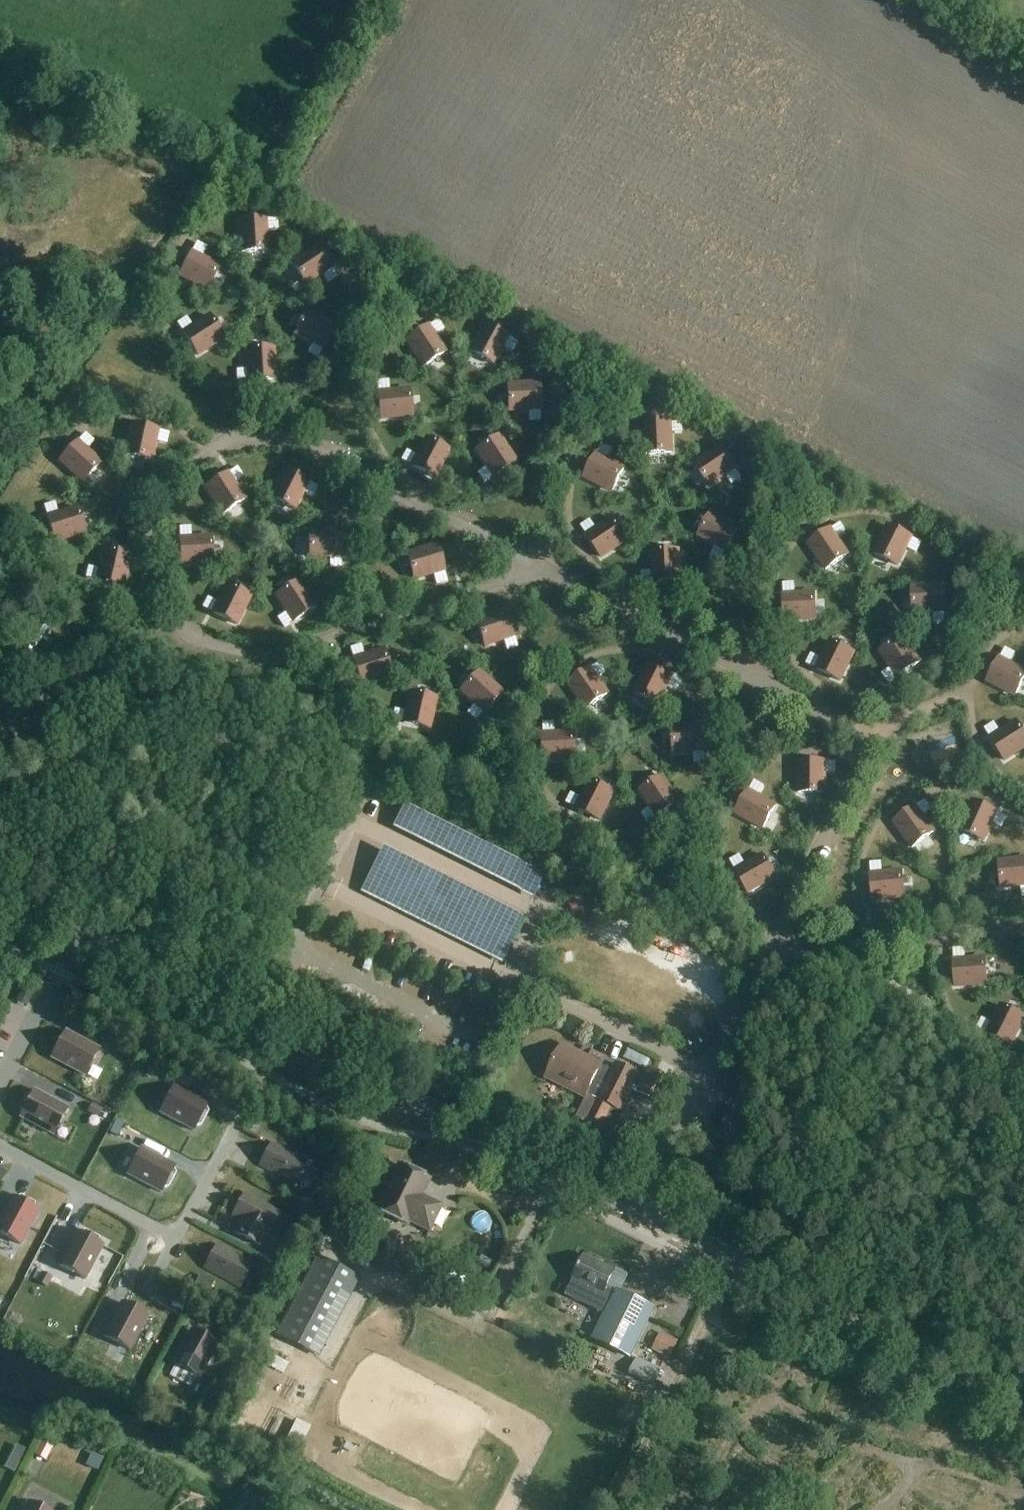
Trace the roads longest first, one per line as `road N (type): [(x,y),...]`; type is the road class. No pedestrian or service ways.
road 1 (tertiary): [(1023,1399),(0,889)]
road 2 (track): [(737,1258),(709,1314),(781,1400),(836,1444),(934,1463),(1004,1488),(1018,1509)]
road 3 (track): [(709,1314),(613,1509)]

